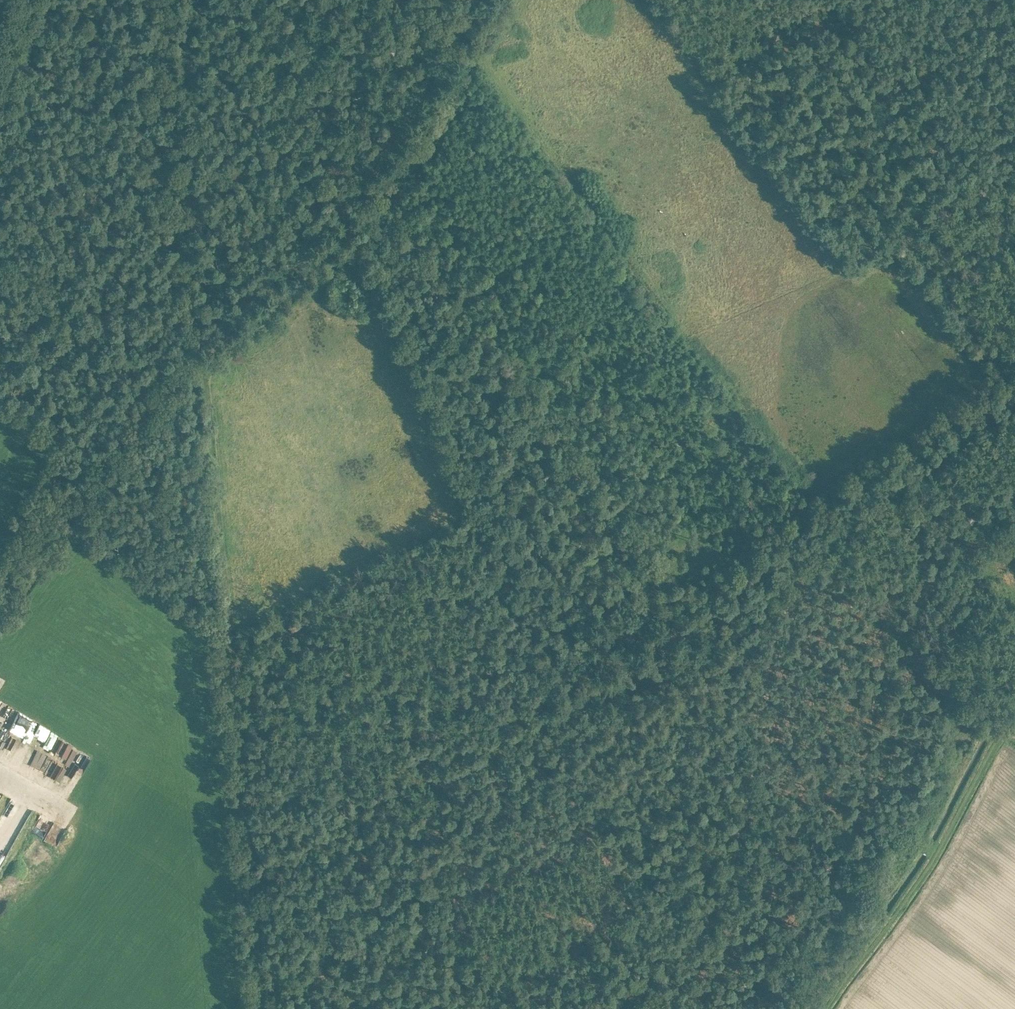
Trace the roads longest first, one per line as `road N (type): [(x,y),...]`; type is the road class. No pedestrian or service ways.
road 1 (track): [(611,1008),(716,906),(733,870),(784,615),(817,547),(1014,408)]
road 2 (track): [(516,0),(369,213),(242,334),(201,354),(116,451),(78,441),(0,373)]
road 3 (track): [(1014,238),(838,0)]

